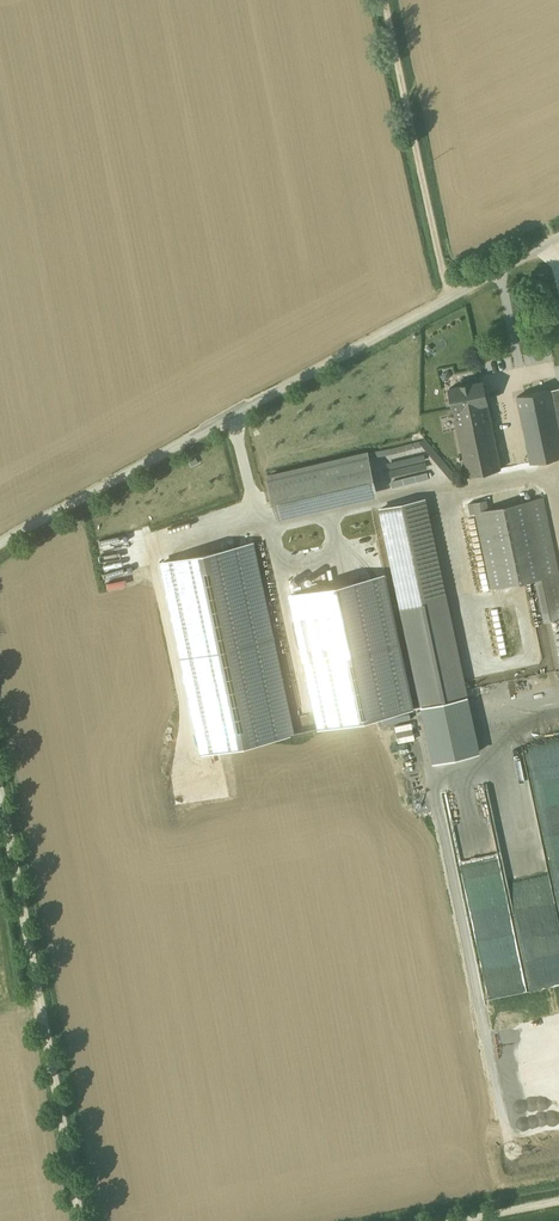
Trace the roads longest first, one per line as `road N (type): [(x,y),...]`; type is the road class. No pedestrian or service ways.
road 1 (unclassified): [(558,236),(0,546)]
road 2 (unclassified): [(0,773),(82,1220)]
road 3 (track): [(448,297),(386,0)]
road 4 (unclassified): [(558,1196),(434,1220)]

